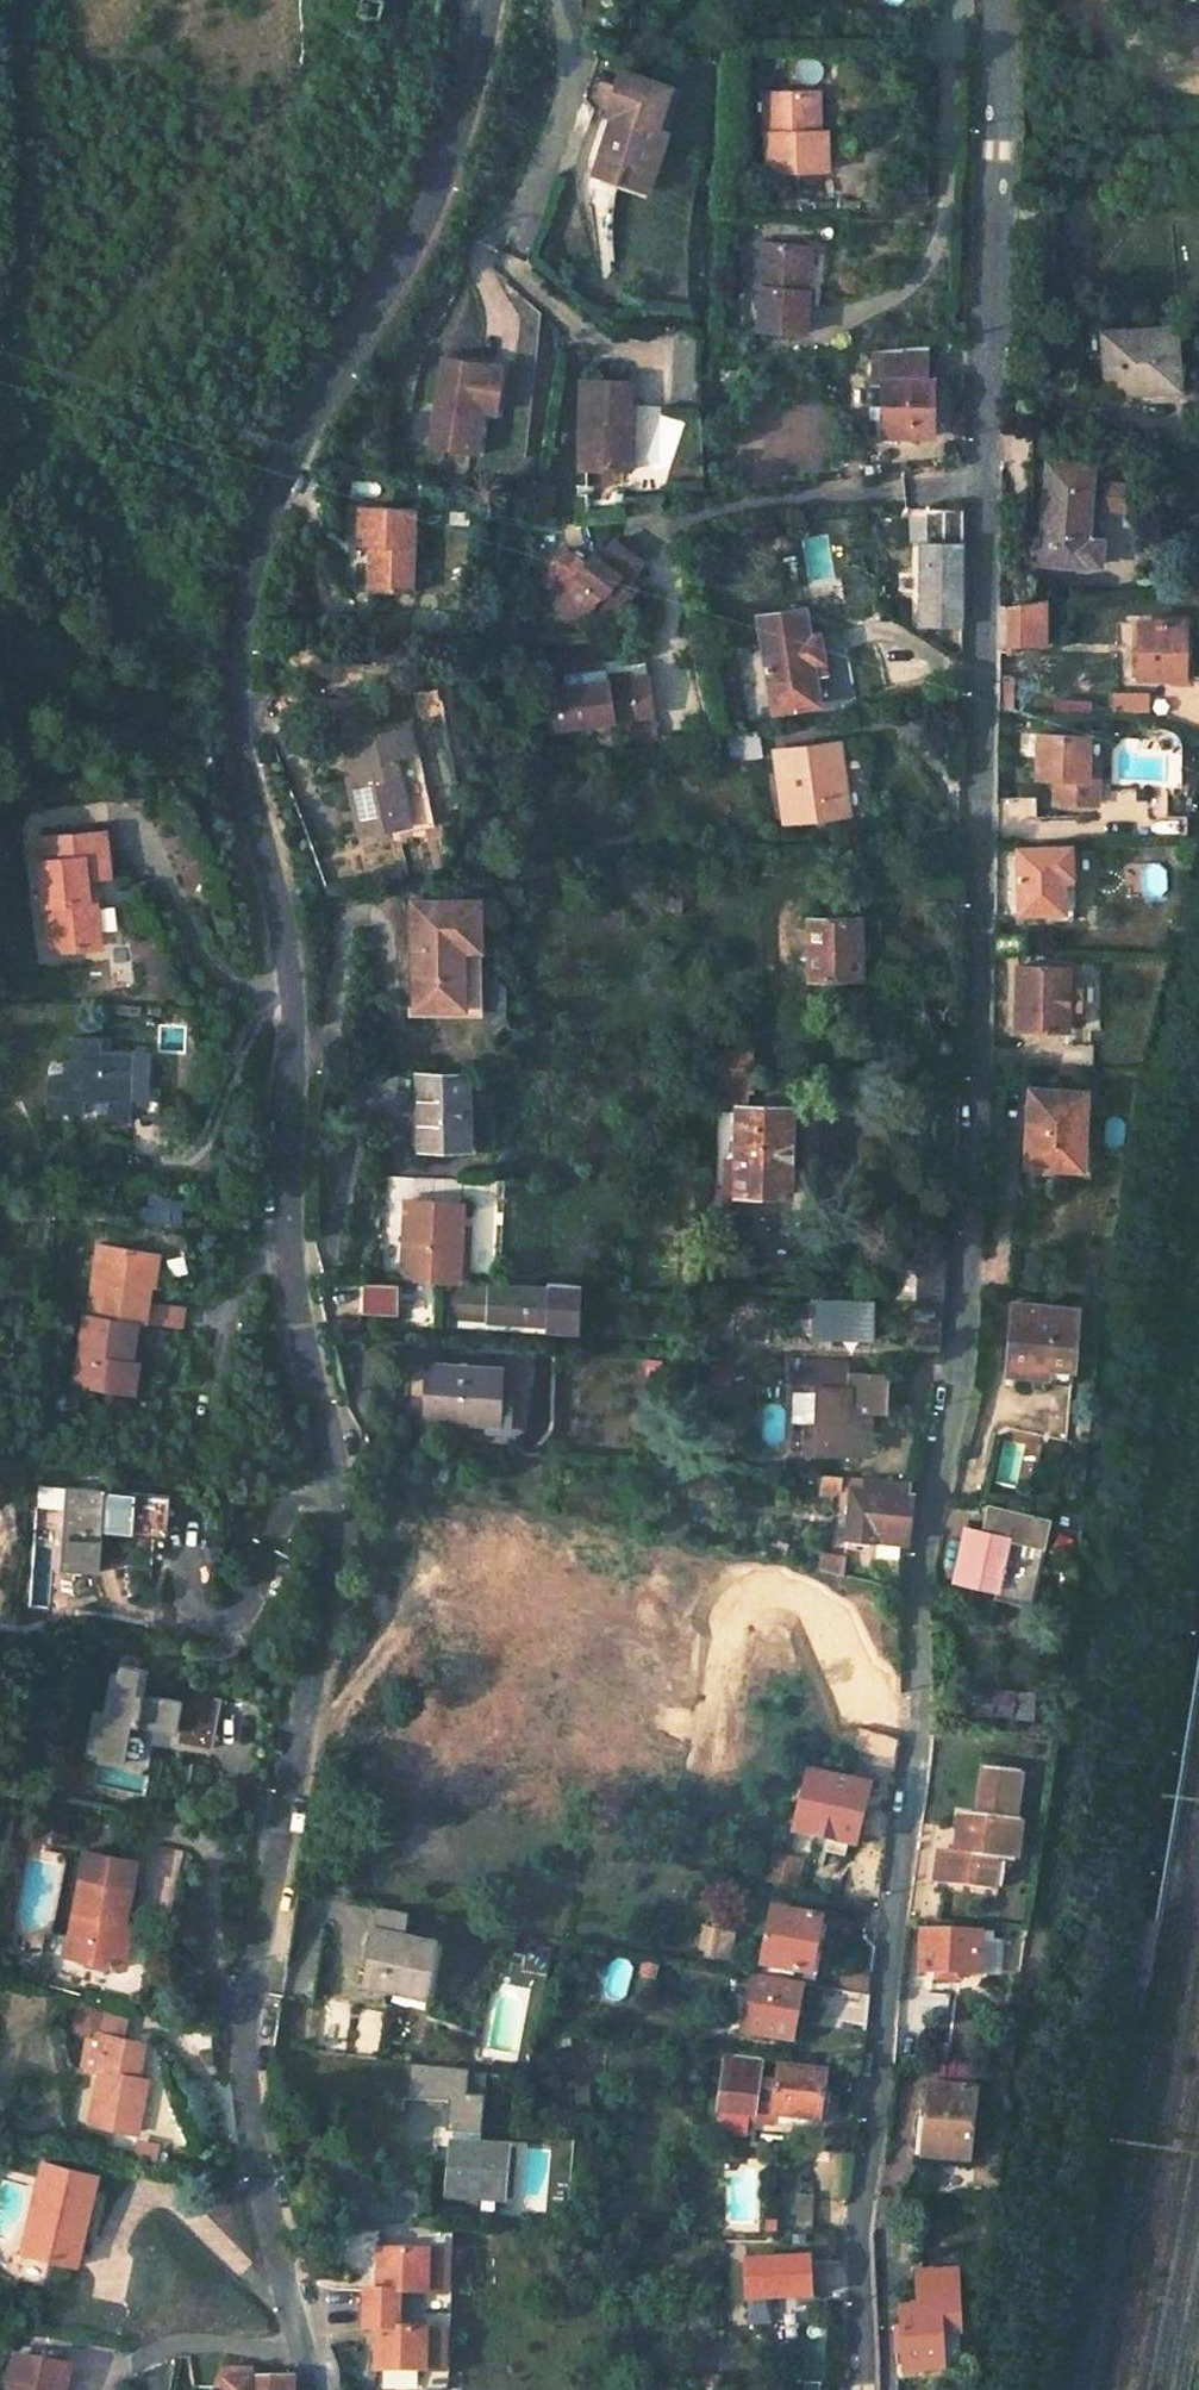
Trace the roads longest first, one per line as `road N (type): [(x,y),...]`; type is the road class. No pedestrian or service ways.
road 1 (residential): [(482,0),(452,155),(374,321),(275,486),(232,630),(236,750),(287,1008),(279,1207),(325,1524),(318,1644),(243,2027),(257,2180),(309,2389)]
road 2 (residential): [(992,0),(975,477),(978,950),(956,1360),(912,1587),(911,1754),(876,2016),(855,2258),(859,2389)]

